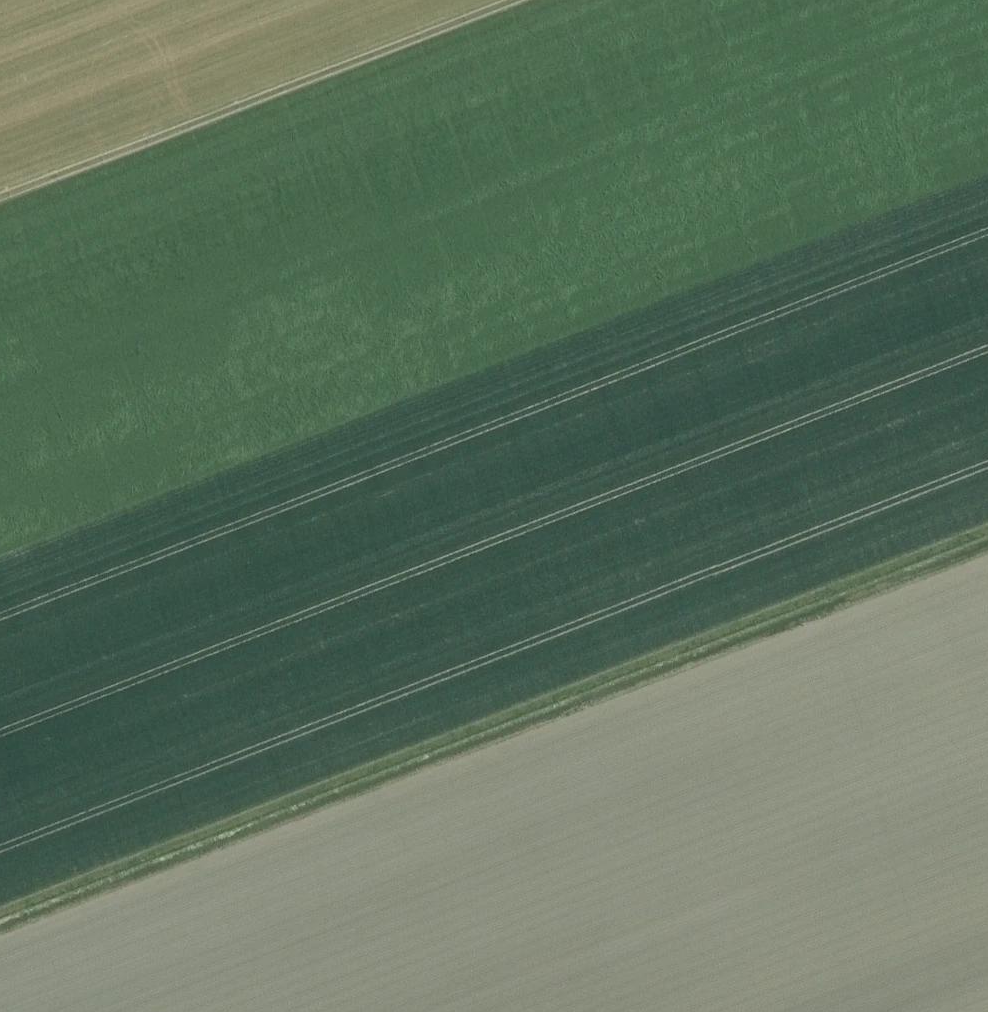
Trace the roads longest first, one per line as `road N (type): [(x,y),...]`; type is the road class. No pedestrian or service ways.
road 1 (track): [(0,193),(497,0)]

